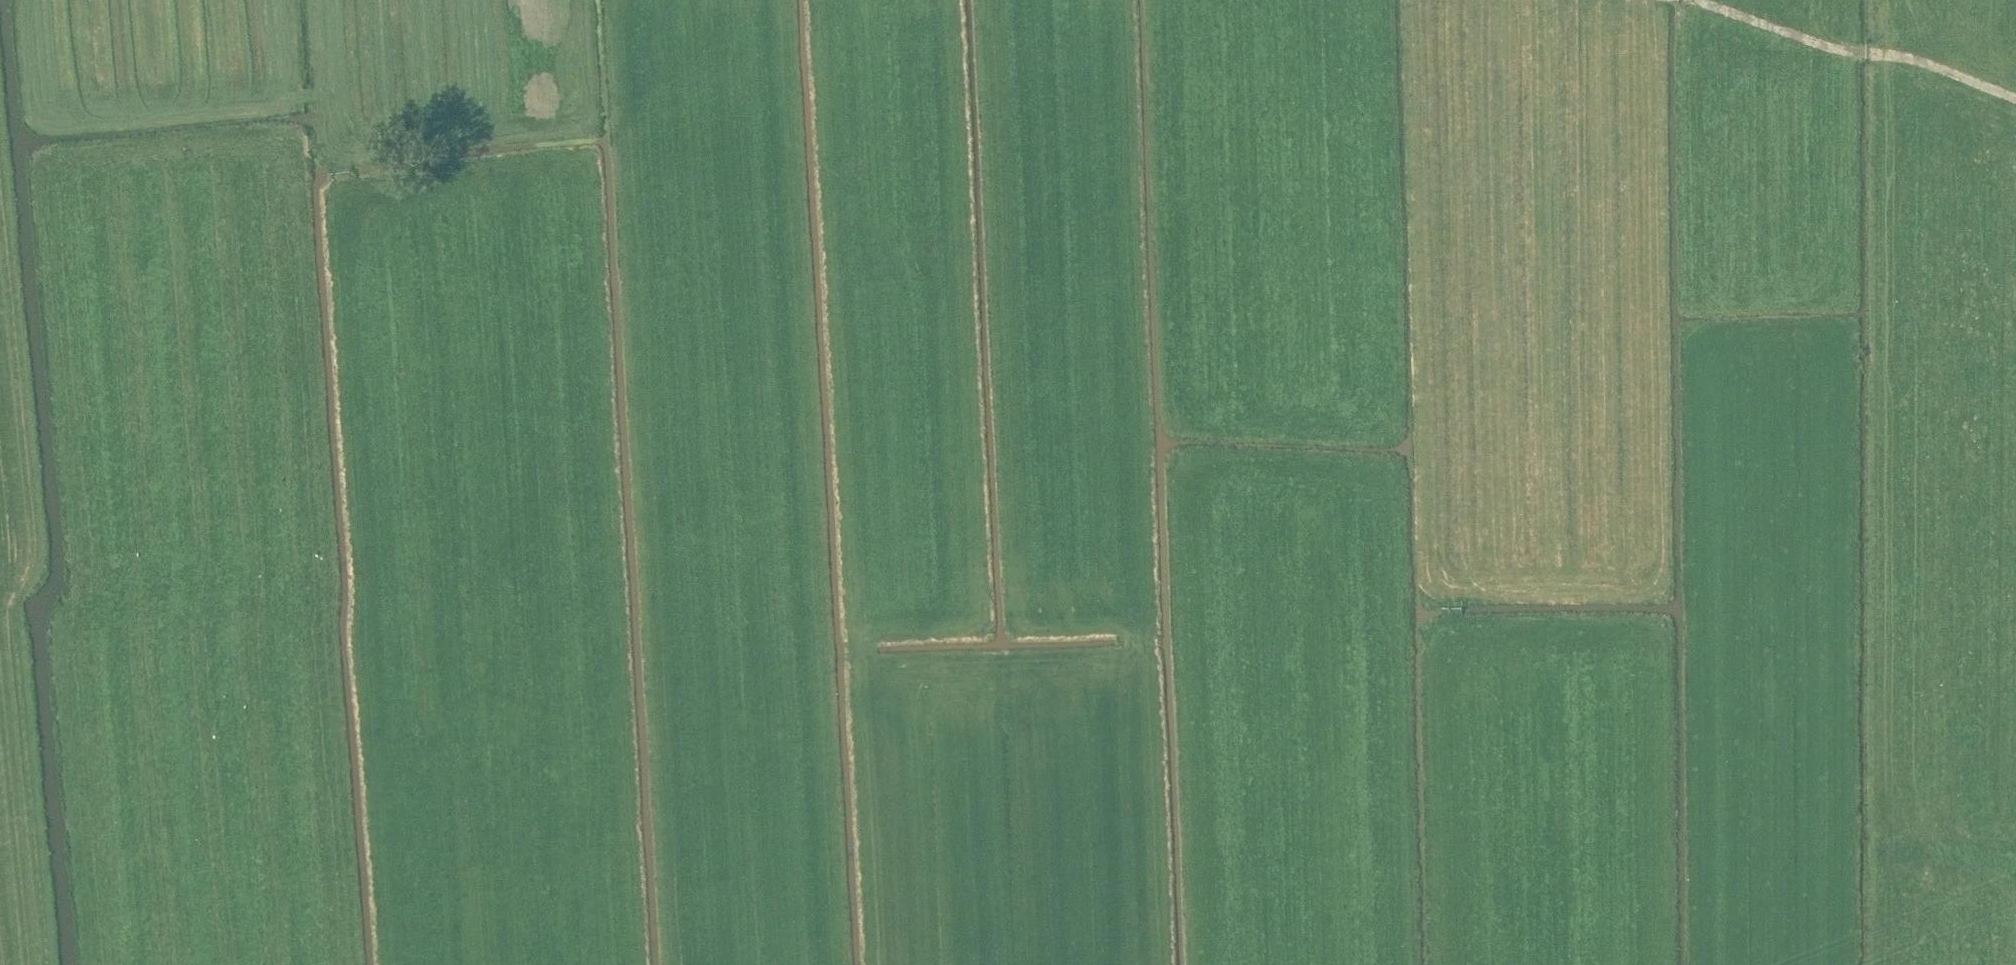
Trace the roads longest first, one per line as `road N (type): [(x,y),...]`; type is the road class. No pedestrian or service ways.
road 1 (track): [(2015,102),(1911,63),(1844,56),(1683,0)]

